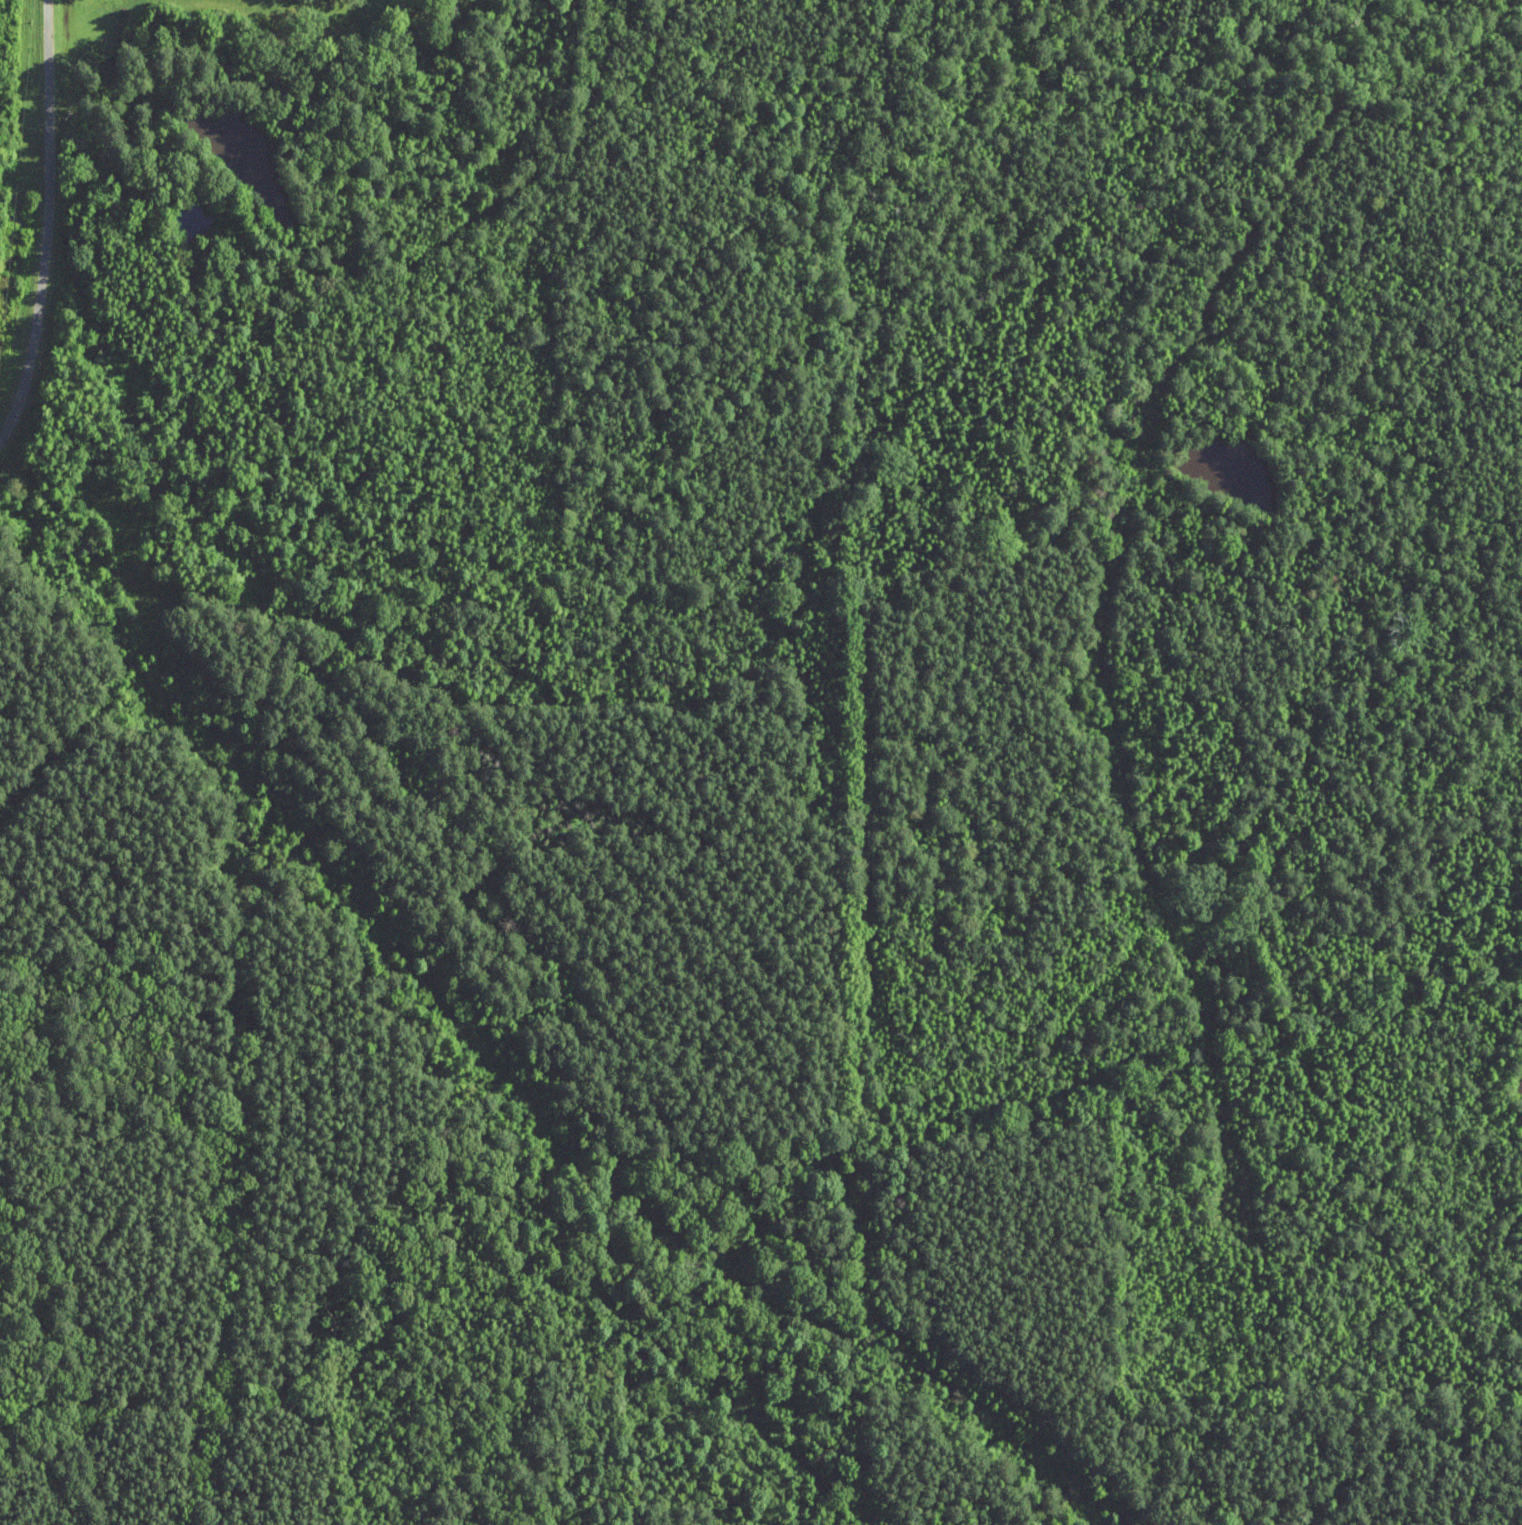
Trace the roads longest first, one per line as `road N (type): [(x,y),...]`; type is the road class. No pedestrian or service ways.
road 1 (residential): [(0,427),(23,370),(34,274),(34,0)]

